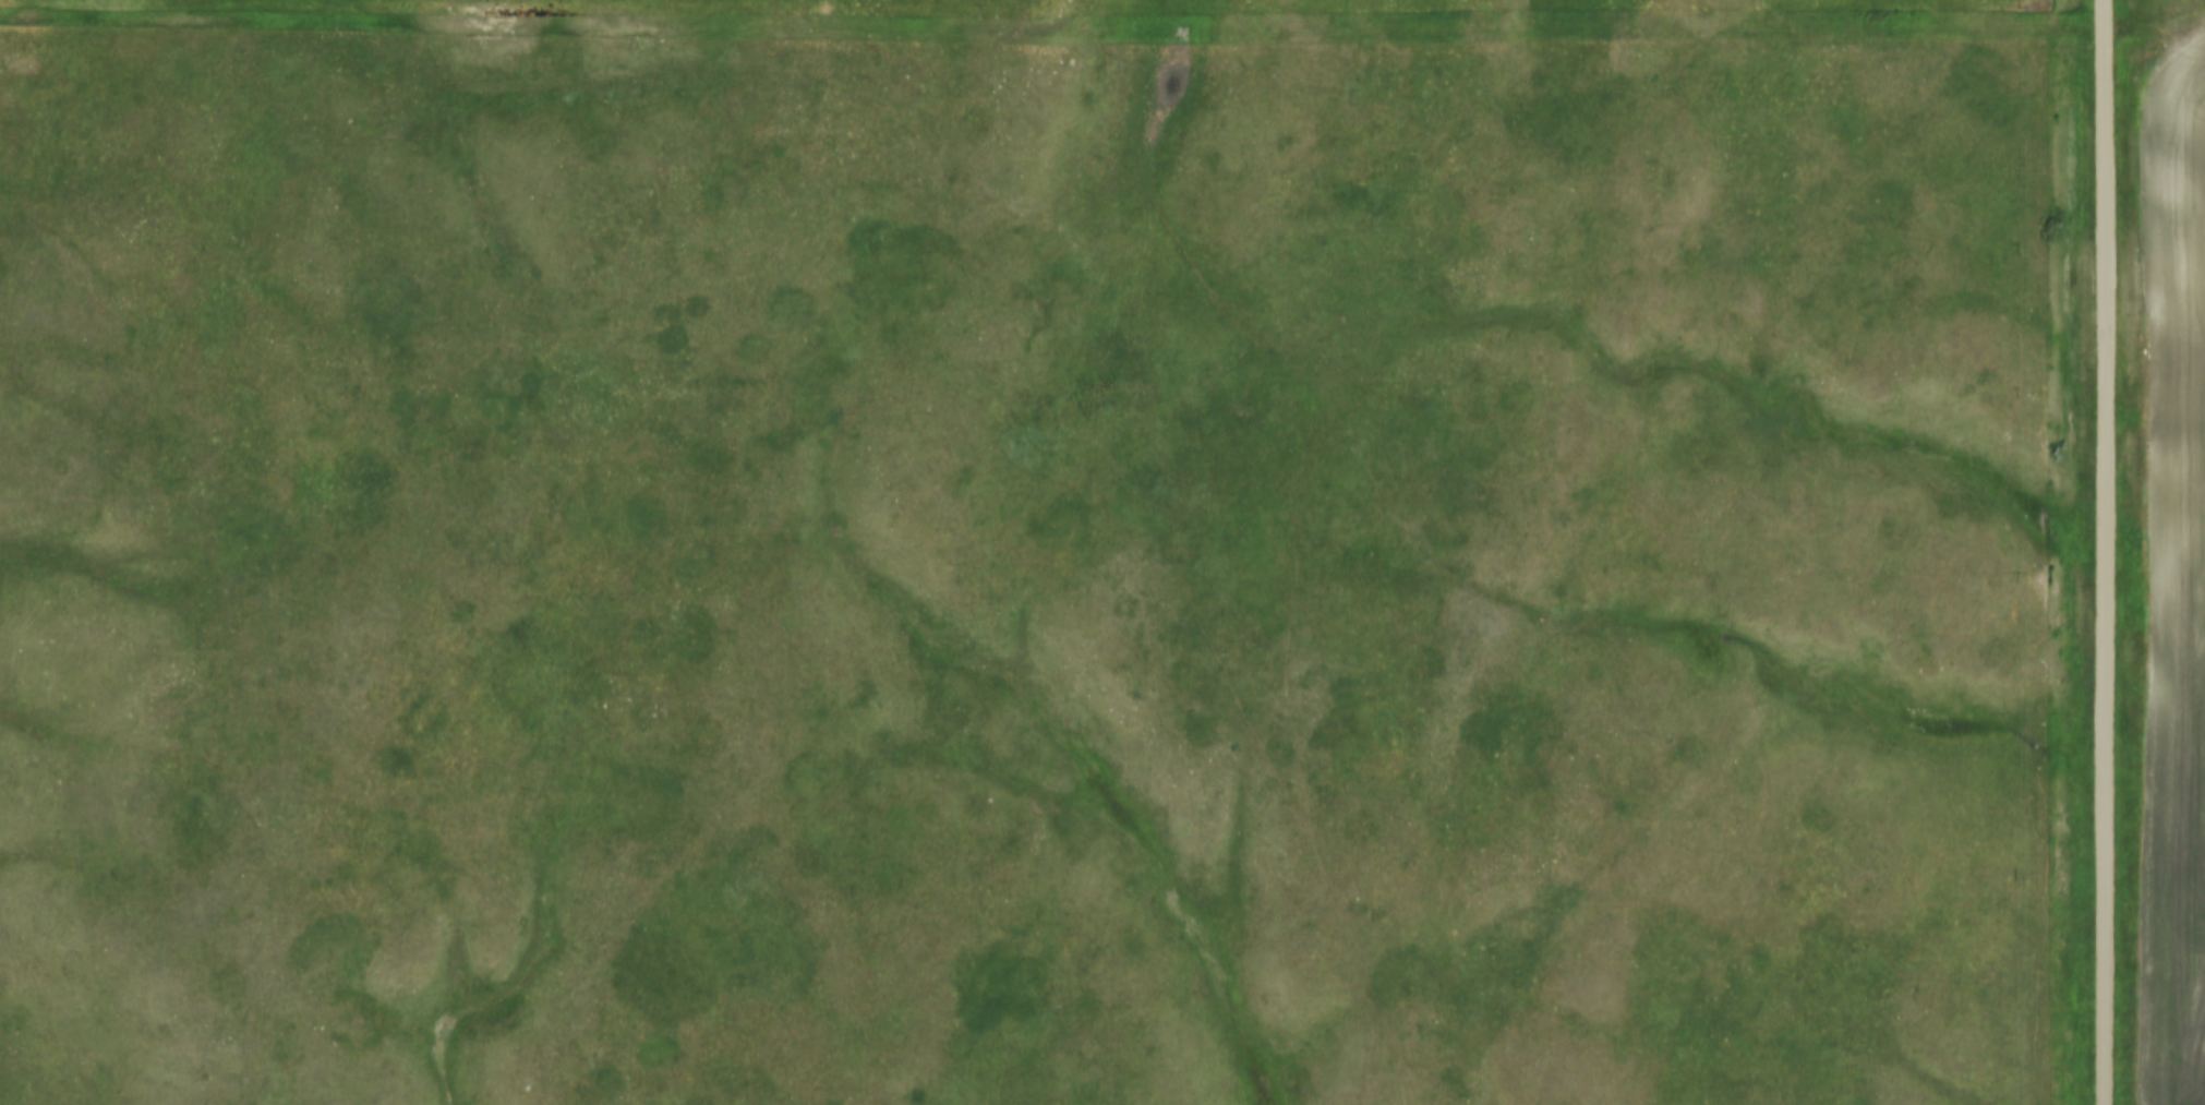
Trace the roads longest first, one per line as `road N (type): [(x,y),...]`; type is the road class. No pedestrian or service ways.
road 1 (residential): [(2102,1104),(2104,0)]

